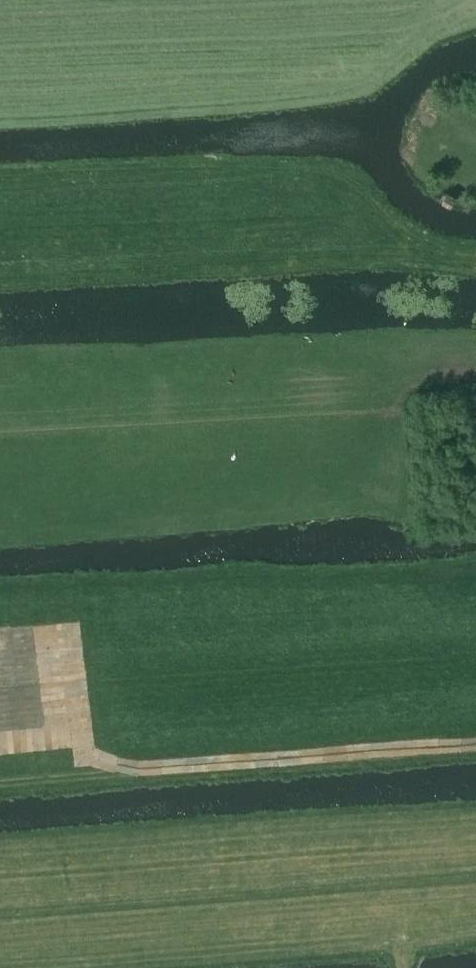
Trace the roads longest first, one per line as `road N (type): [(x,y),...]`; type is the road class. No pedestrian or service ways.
road 1 (track): [(0,789),(475,744)]

